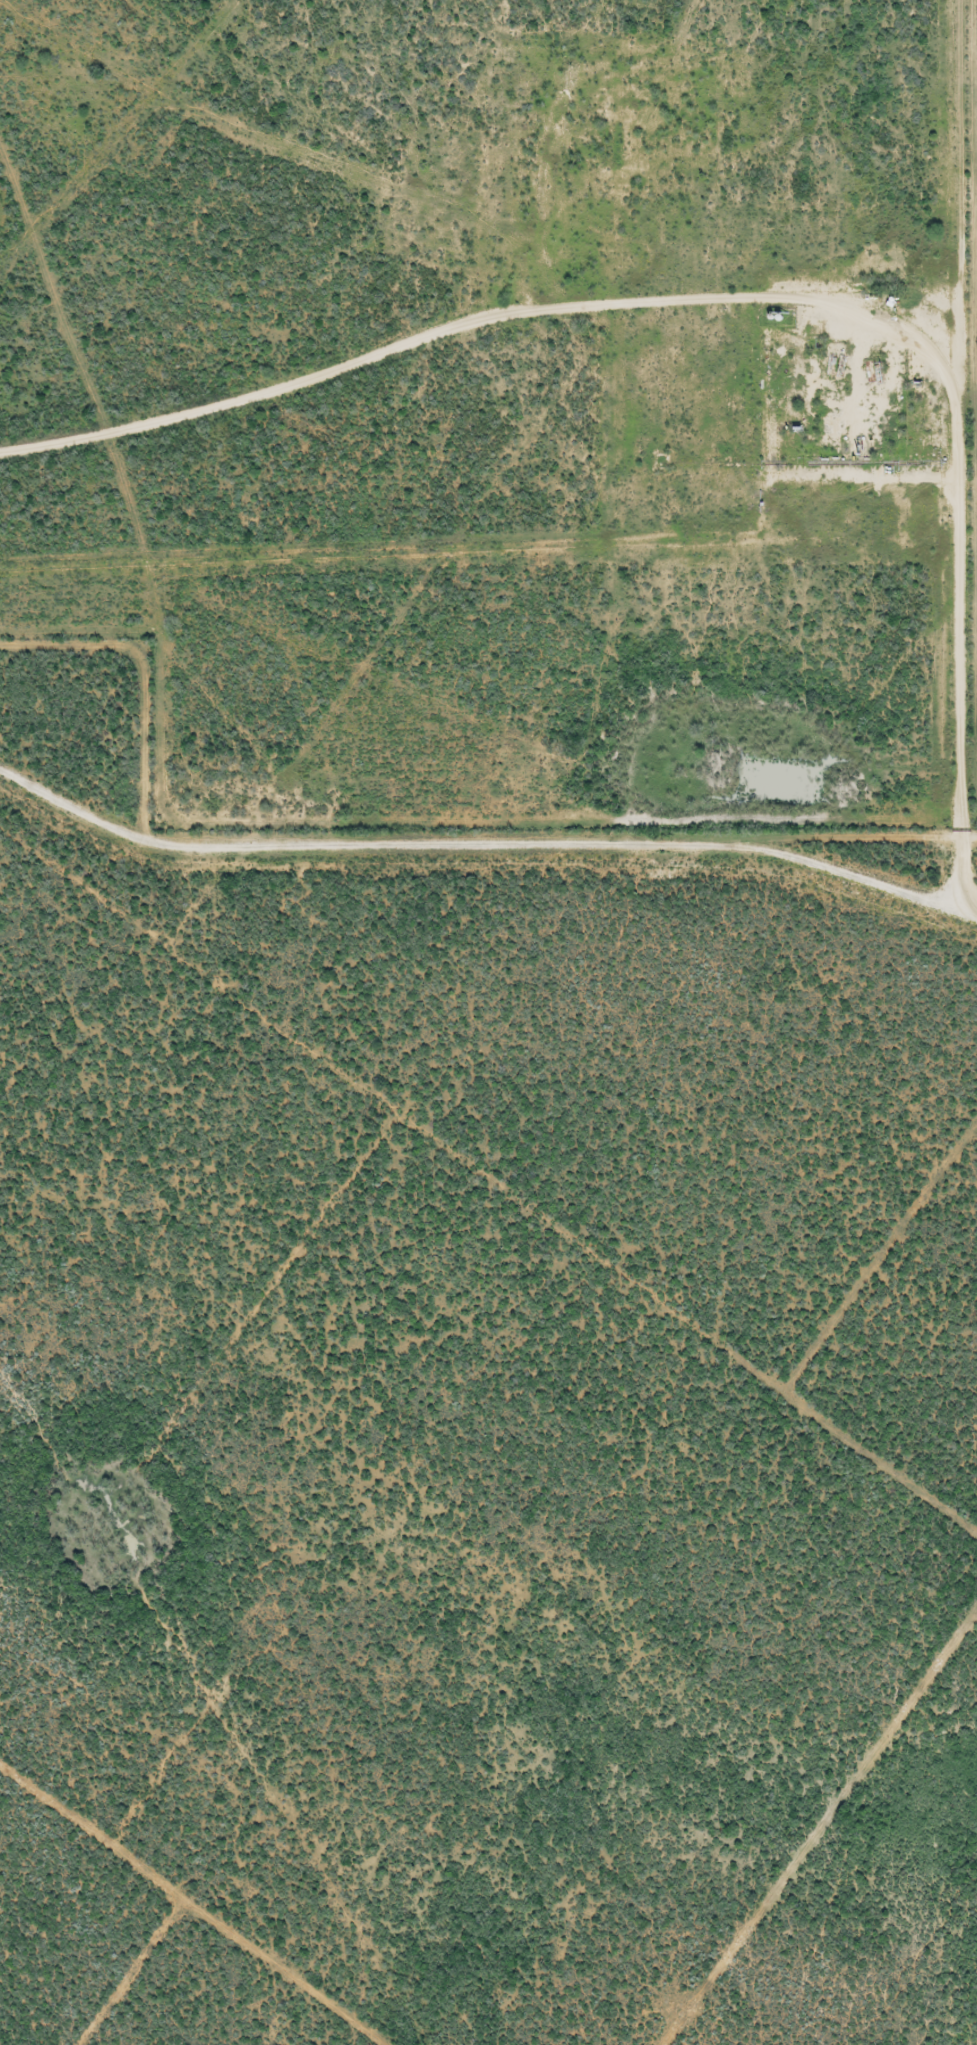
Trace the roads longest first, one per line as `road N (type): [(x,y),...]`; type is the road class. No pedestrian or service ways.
road 1 (residential): [(0,167),(76,341),(153,596),(157,707),(172,717),(177,828),(239,895),(976,896)]
road 2 (residential): [(157,707),(0,708)]

